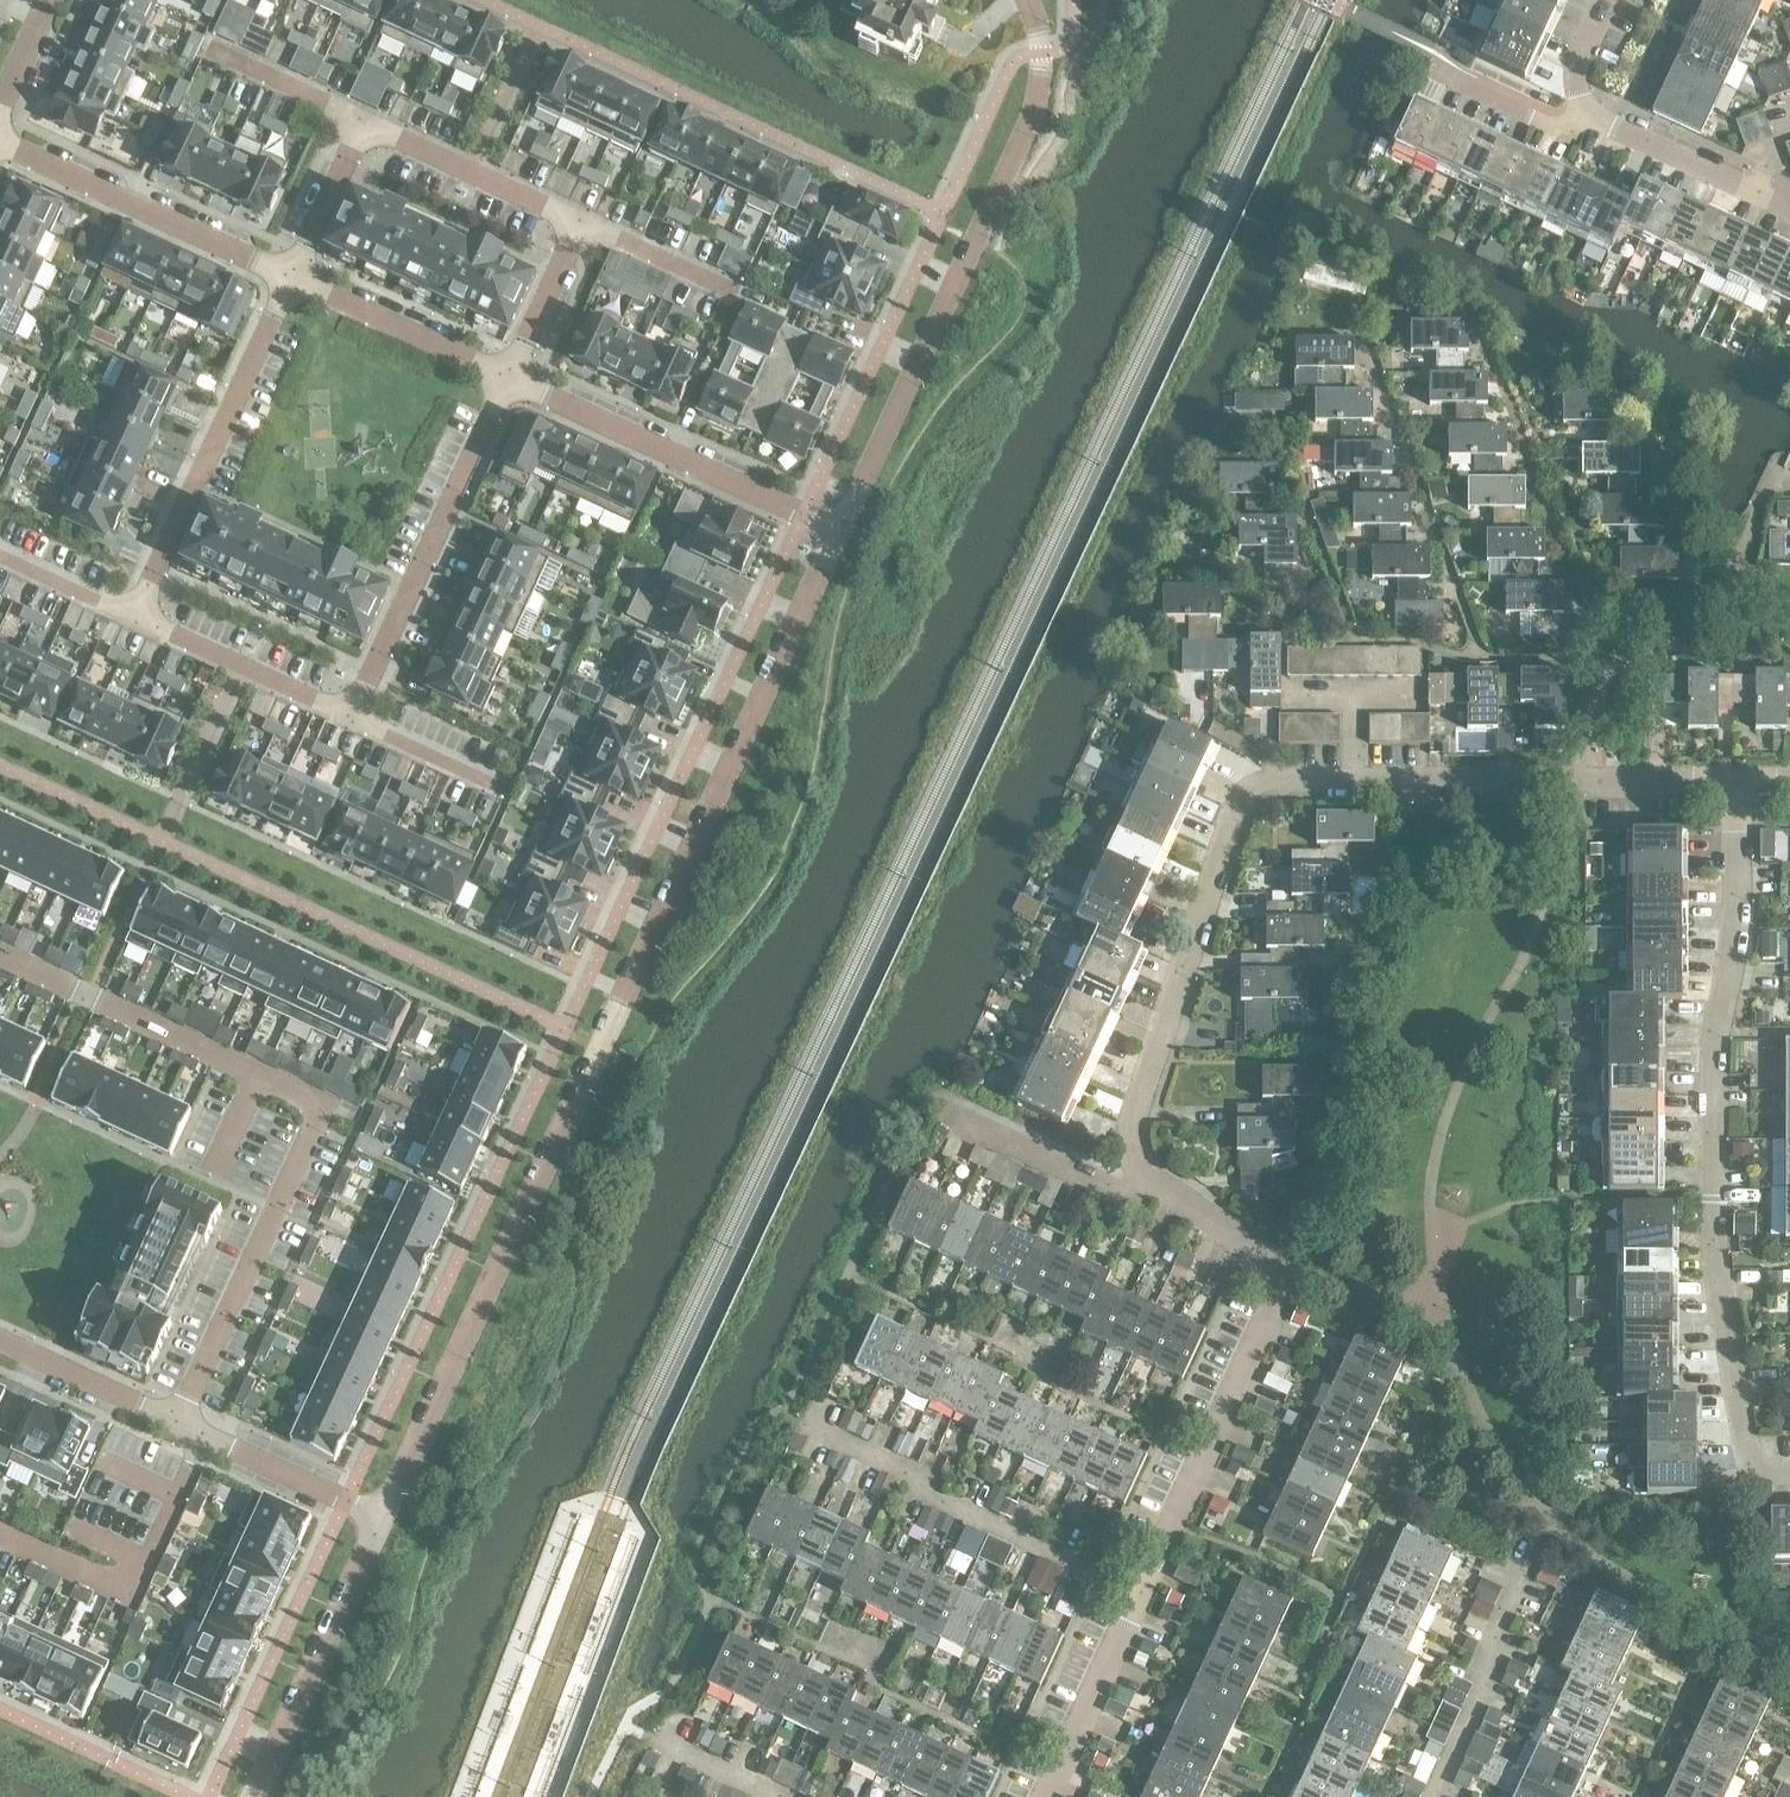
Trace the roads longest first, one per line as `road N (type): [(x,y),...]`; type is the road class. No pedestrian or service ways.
road 1 (residential): [(842,539),(385,1518)]
road 2 (residential): [(1138,1162),(1134,1119),(1253,786),(1737,783)]
road 3 (residential): [(1789,1468),(1771,1468),(1747,1453),(1717,1198),(1716,1035),(1737,943),(1737,783)]
road 4 (residential): [(0,955),(320,1104),(177,1423)]
road 5 (residential): [(1026,0),(1041,54),(1032,110),(842,539)]
road 6 (residential): [(1137,1587),(1286,1270),(1170,1194),(1138,1162)]
road 7 (residential): [(1137,1587),(924,1485),(909,1469),(800,1425)]
road 8 (residential): [(291,281),(137,618)]
road 9 (residential): [(355,719),(508,383)]
road 10 (residential): [(508,383),(842,539)]
road 11 (residential): [(0,144),(291,281)]
road 12 (residential): [(256,1796),(385,1518)]
road 13 (residential): [(1435,1796),(1541,1564)]
road 14 (residential): [(137,618),(355,719)]
road 15 (residential): [(582,221),(364,120)]
road 16 (residential): [(291,281),(508,383)]
road 17 (residential): [(1043,1796),(1137,1587)]
road 18 (residential): [(177,1423),(385,1518)]
road 19 (residential): [(1138,1162),(1094,1180),(955,1115)]
road 20 (residential): [(0,1341),(177,1423)]
road 21 (residential): [(1753,194),(1580,120)]
road 22 (residential): [(582,221),(508,383)]
road 23 (residential): [(364,120),(291,281)]
road 24 (residential): [(364,120),(206,47)]
road 25 (residential): [(733,291),(582,221)]
road 26 (residential): [(355,719),(503,787)]
road 27 (residential): [(137,618),(0,556)]
road 28 (residential): [(1580,120),(1549,119),(1442,69)]
road 29 (residential): [(768,1796),(756,1783),(652,1736)]
road 30 (residential): [(53,0),(0,115)]
road 31 (residential): [(1580,120),(1581,59),(1608,0)]

